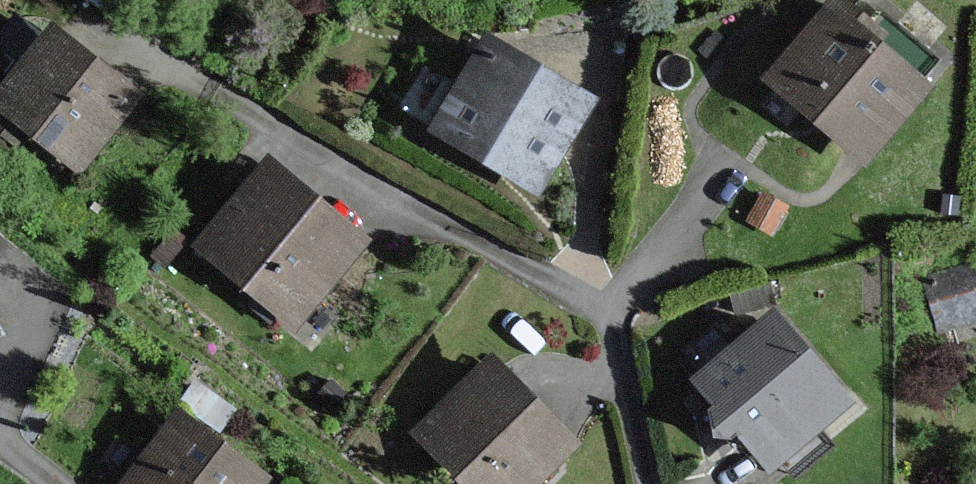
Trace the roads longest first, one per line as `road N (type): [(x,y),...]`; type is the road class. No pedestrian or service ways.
road 1 (residential): [(649,483),(619,349),(581,298),(162,60),(131,52),(103,57)]

